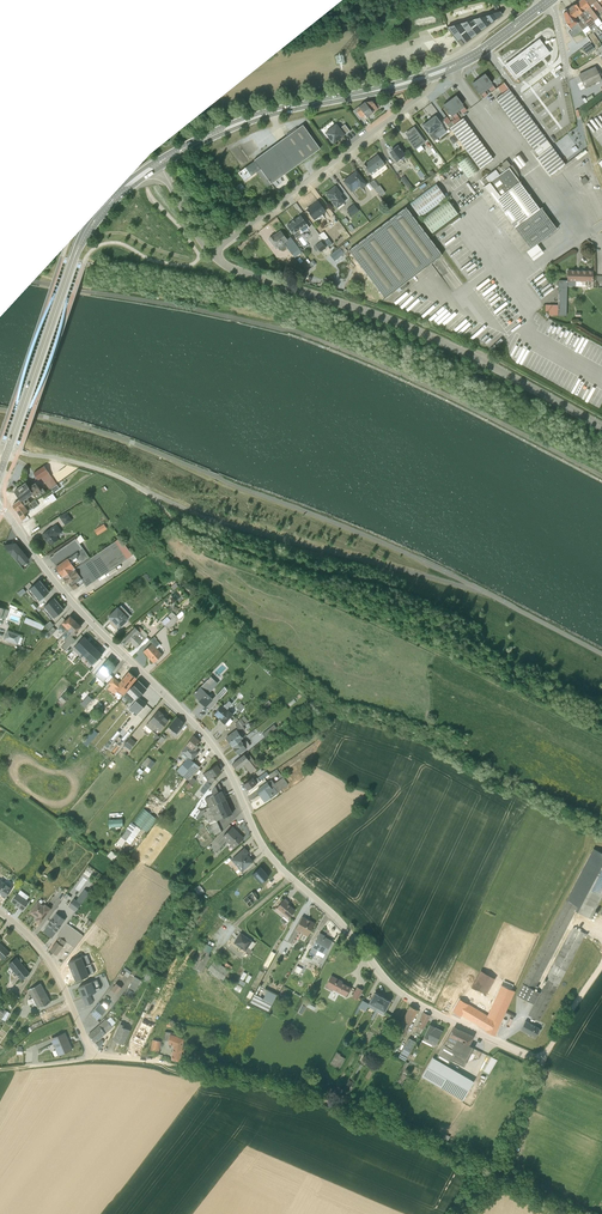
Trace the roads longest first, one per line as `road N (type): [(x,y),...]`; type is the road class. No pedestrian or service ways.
road 1 (unclassified): [(0,510),(64,593),(215,749),(275,860),(332,910),(383,975),(417,1002),(541,1060)]
road 2 (unclassified): [(210,253),(226,266),(455,344),(601,426)]
road 3 (primary): [(116,196),(76,250),(0,472)]
road 4 (primary): [(430,76),(252,118),(158,164)]
road 5 (unclassified): [(210,253),(428,90),(430,76)]
road 6 (unclassified): [(94,1055),(49,958),(0,911)]
road 7 (primary): [(547,2),(477,54),(430,76)]

